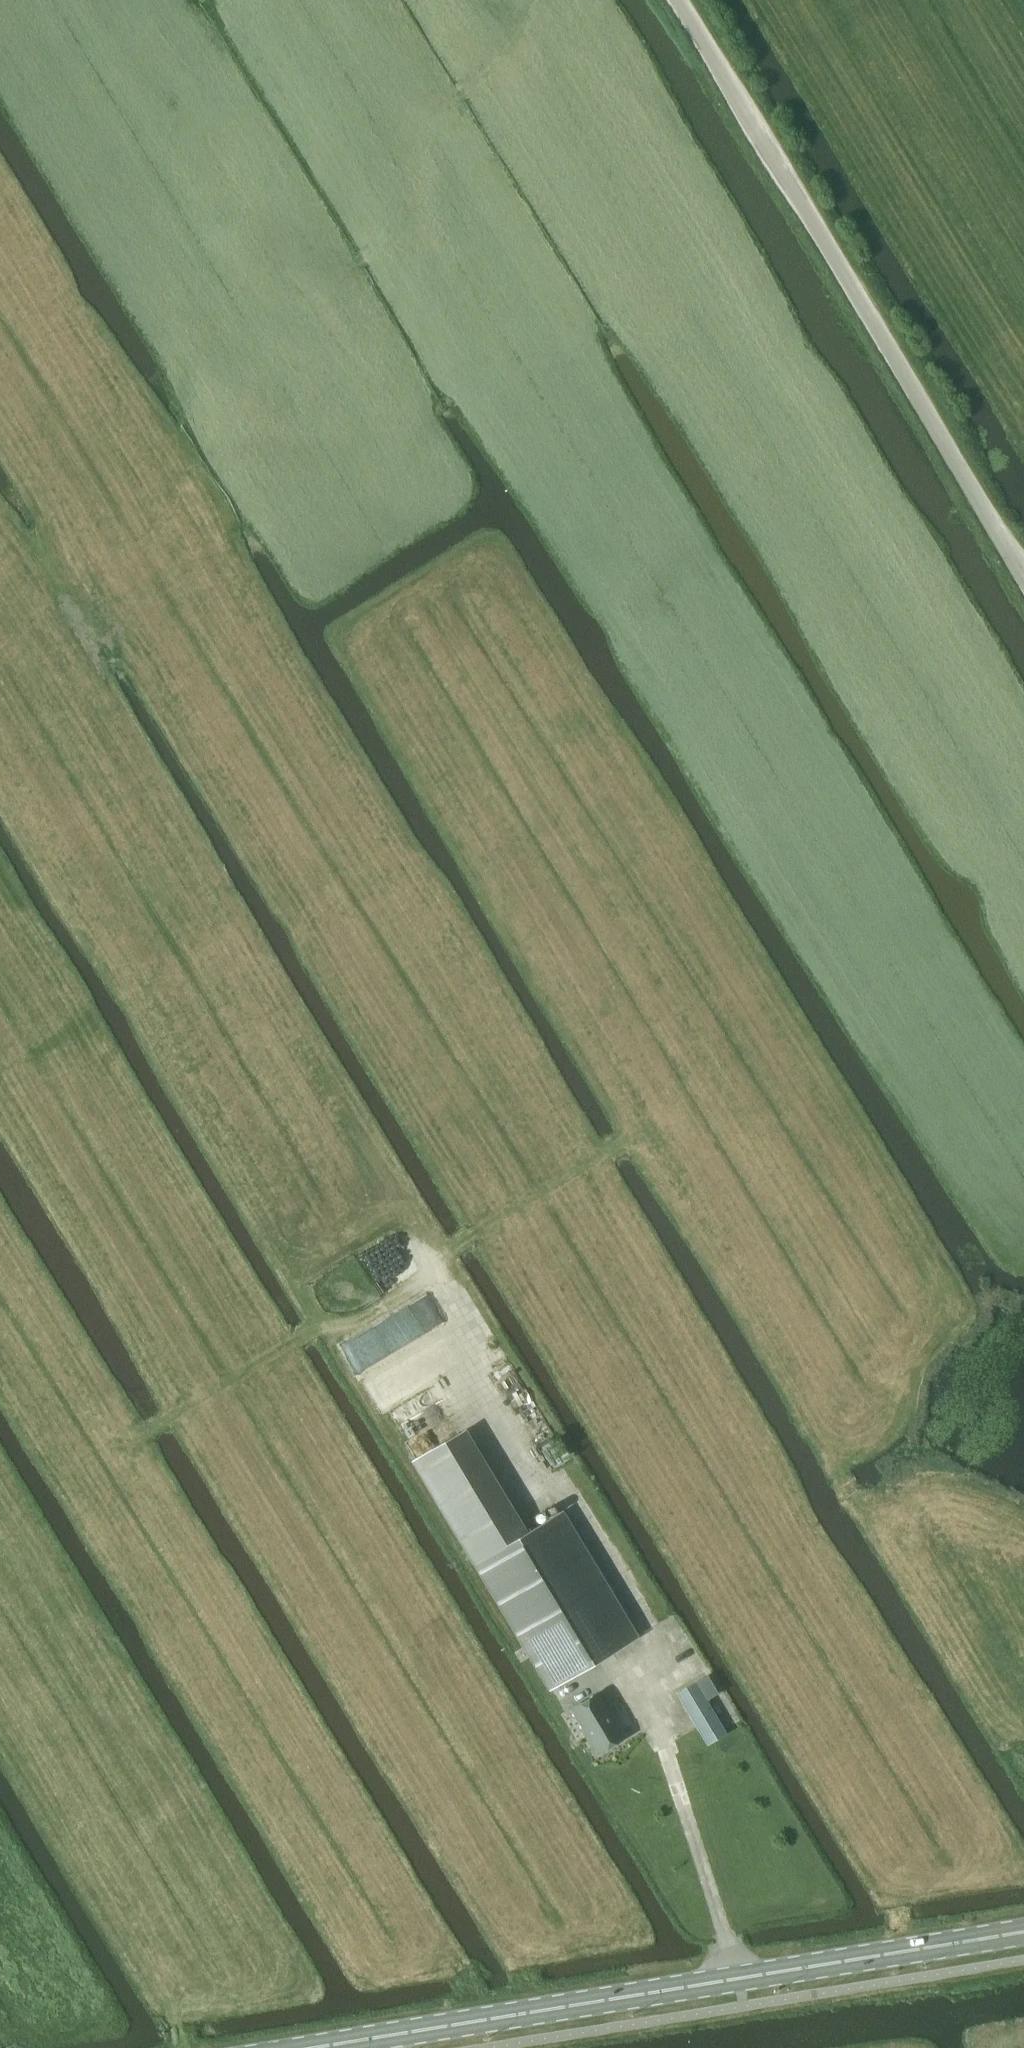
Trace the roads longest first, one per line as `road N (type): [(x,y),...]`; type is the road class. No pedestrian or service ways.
road 1 (secondary): [(338,2047),(1023,1934)]
road 2 (unclassified): [(1023,576),(677,0)]

